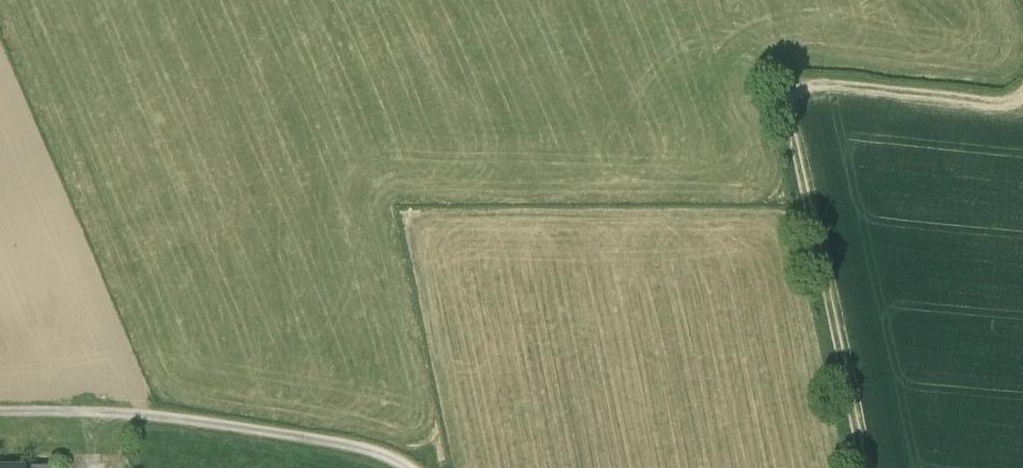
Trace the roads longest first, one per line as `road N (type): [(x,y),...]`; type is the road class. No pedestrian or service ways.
road 1 (track): [(1022,90),(992,102),(804,83),(789,99),(862,467)]
road 2 (track): [(404,467),(361,453),(191,424),(0,420)]

